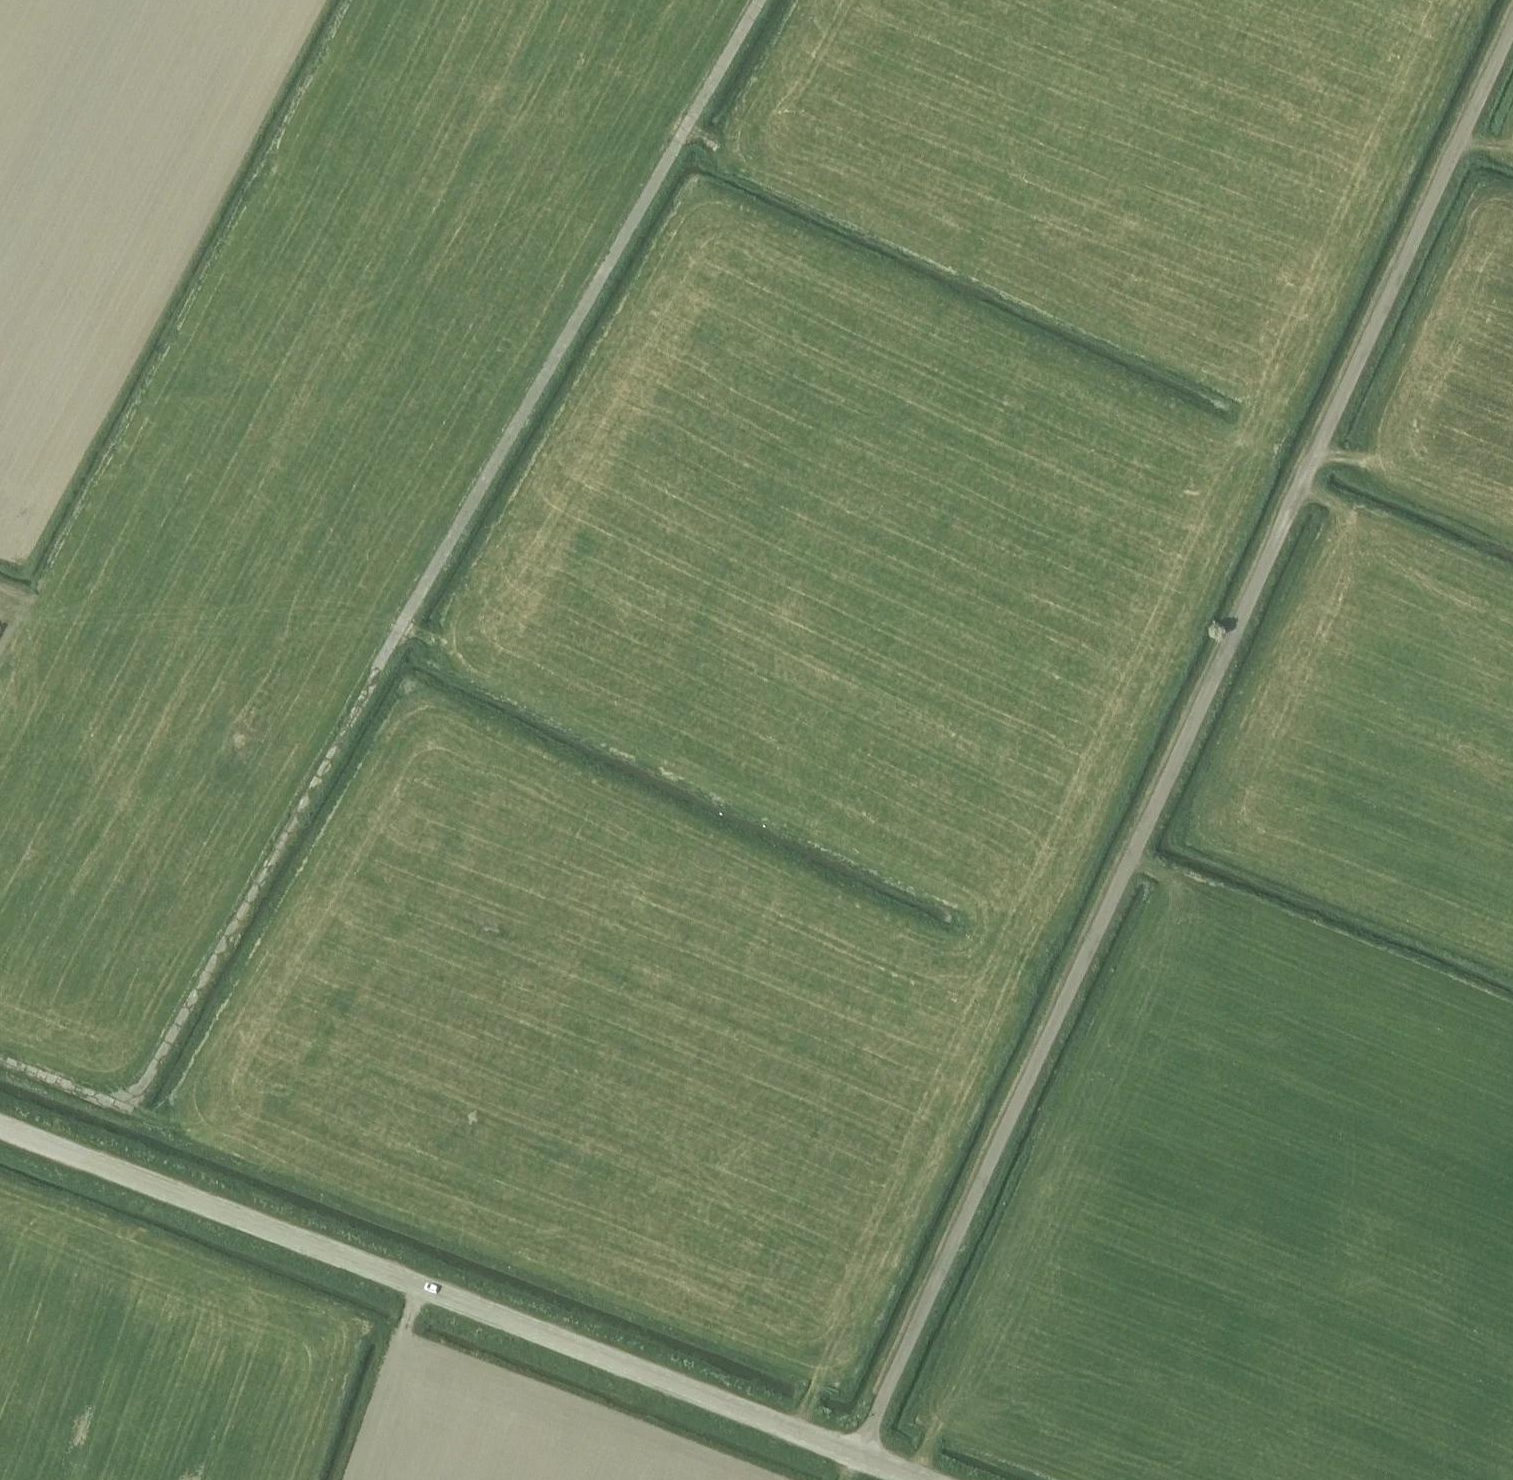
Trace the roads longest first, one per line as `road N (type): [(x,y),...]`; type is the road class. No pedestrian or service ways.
road 1 (track): [(859,1453),(1512,31)]
road 2 (tertiary): [(927,1479),(0,1128)]

